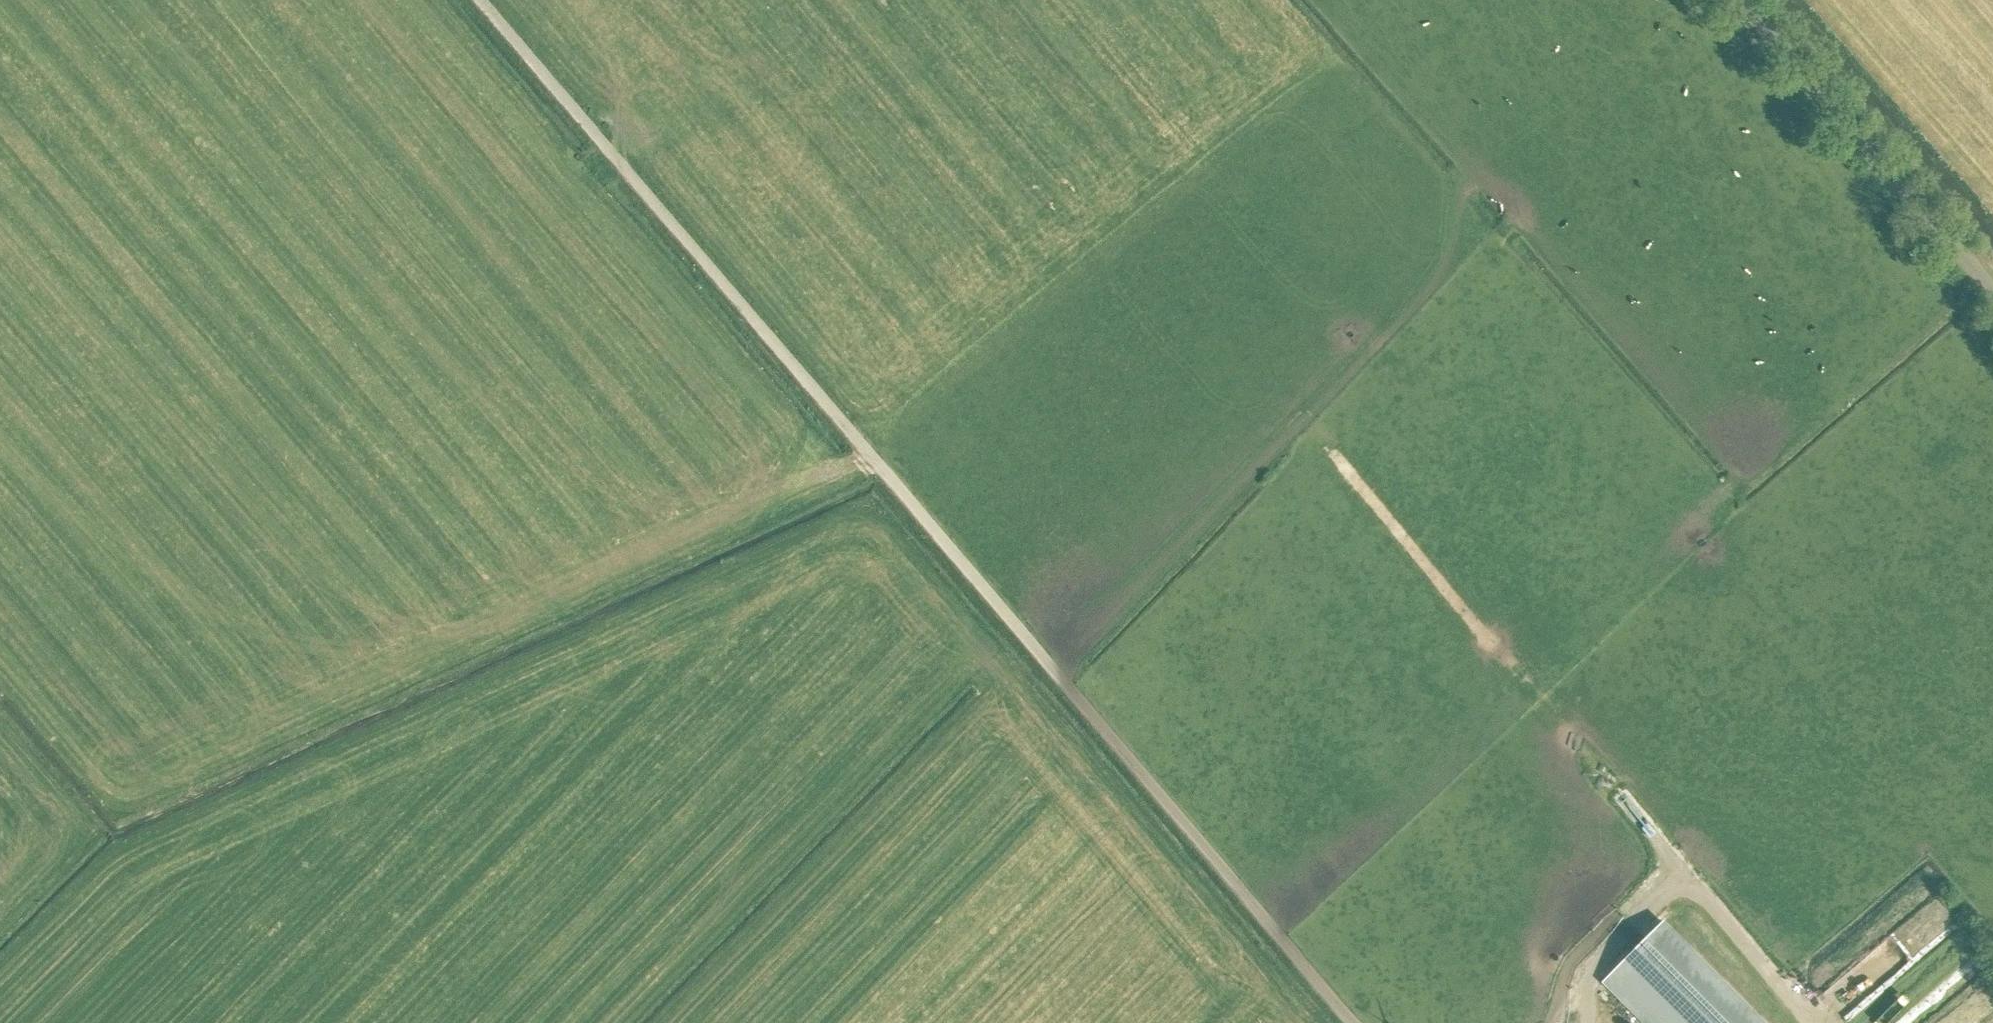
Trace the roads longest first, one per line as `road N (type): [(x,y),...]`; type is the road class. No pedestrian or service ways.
road 1 (unclassified): [(1992,290),(1741,0)]

